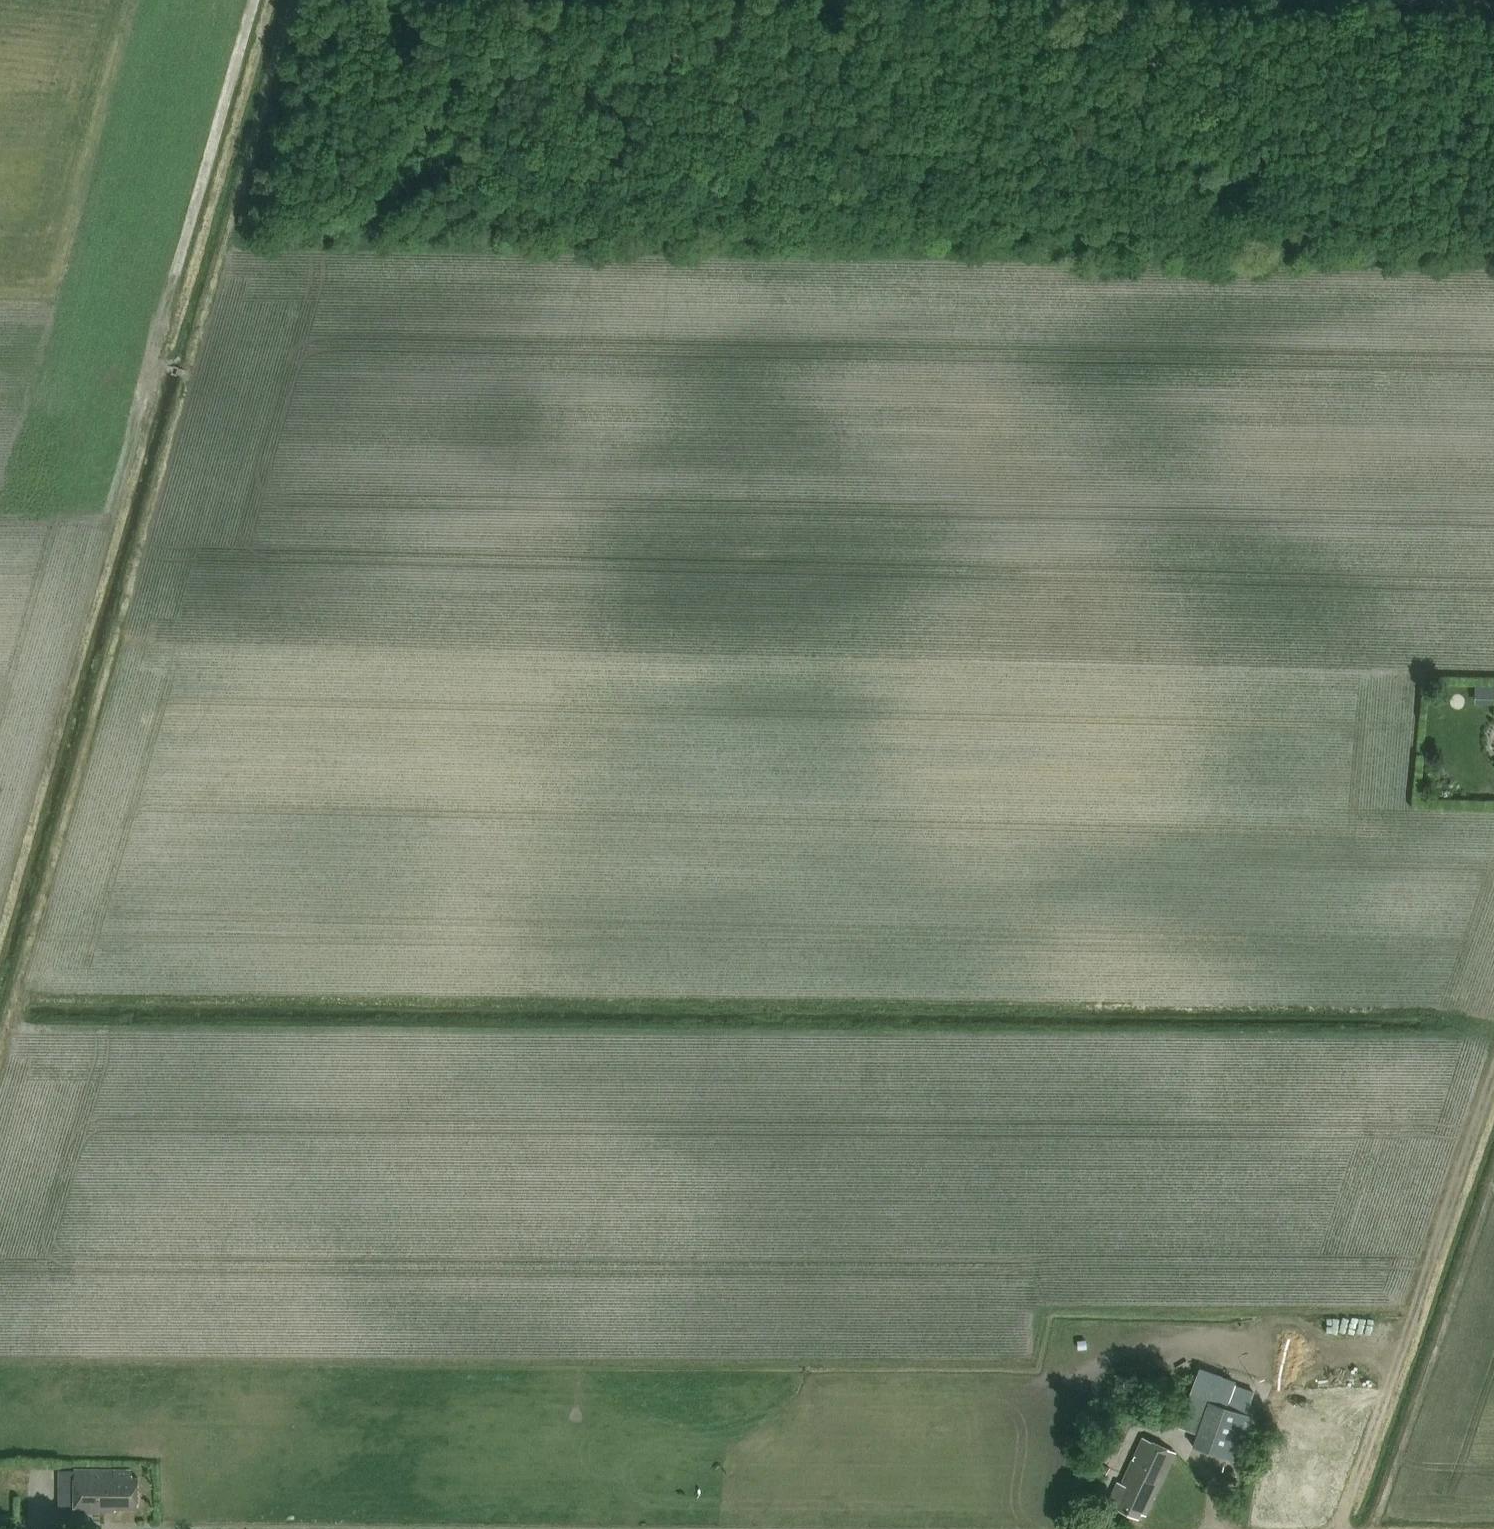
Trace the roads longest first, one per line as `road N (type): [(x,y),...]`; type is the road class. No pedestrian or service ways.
road 1 (track): [(1493,1096),(1350,1528)]

